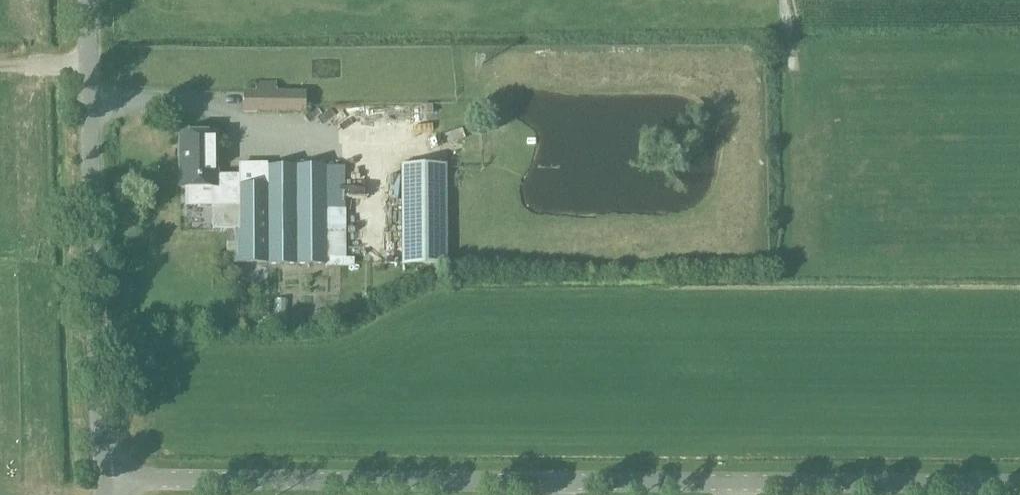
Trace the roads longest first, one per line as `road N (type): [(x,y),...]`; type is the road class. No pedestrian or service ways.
road 1 (unclassified): [(1019,482),(101,475)]
road 2 (tertiary): [(101,475),(90,60)]

